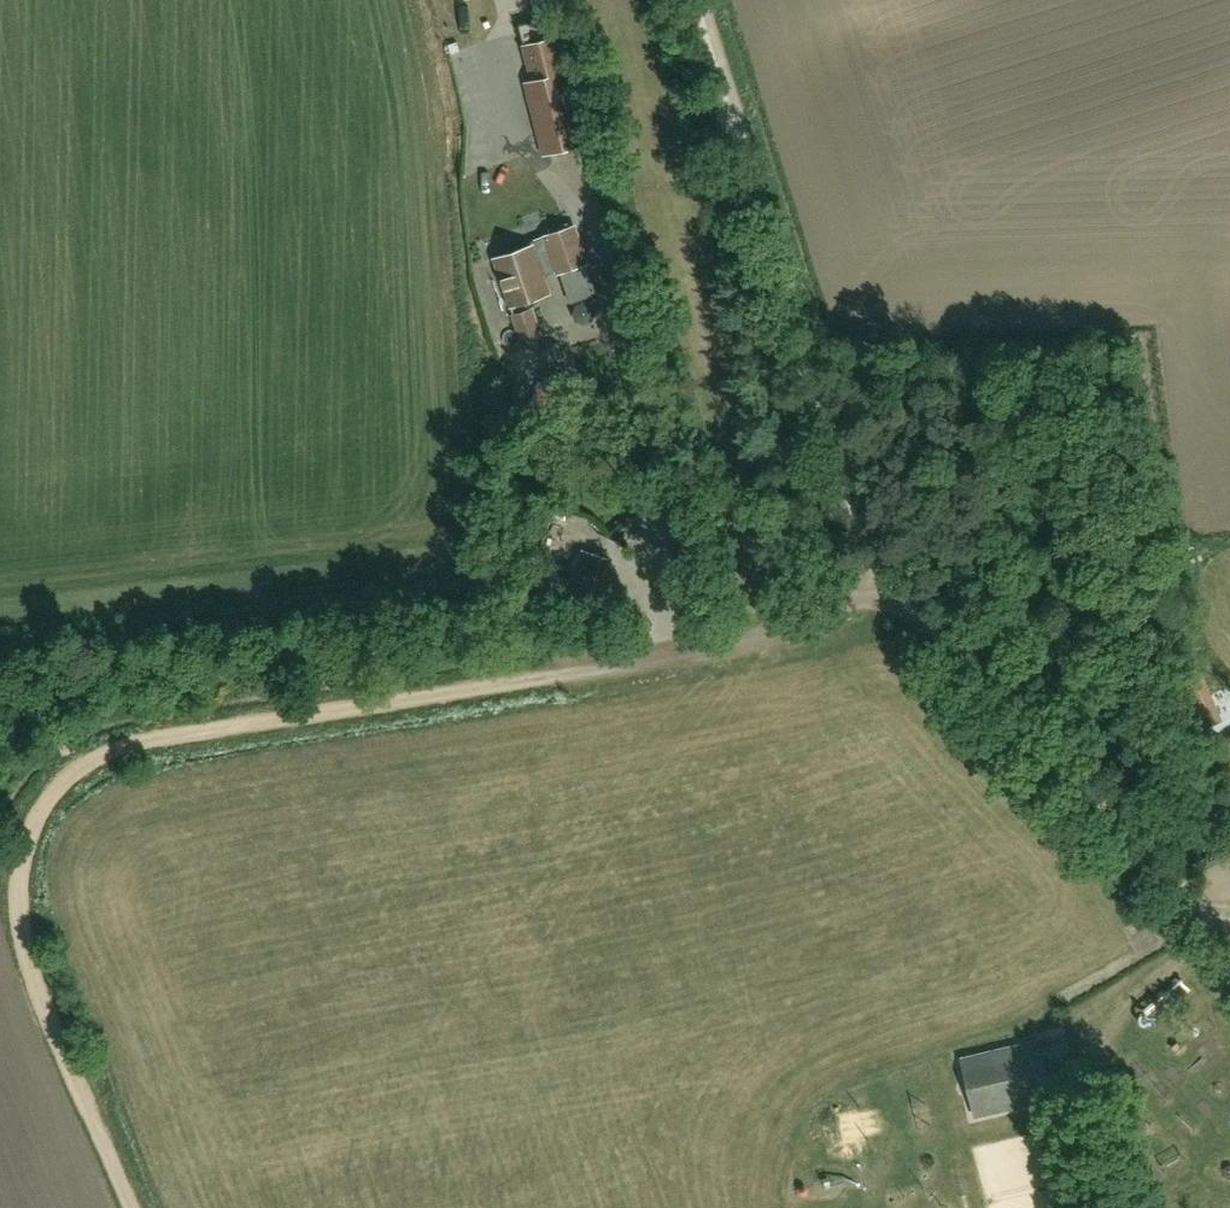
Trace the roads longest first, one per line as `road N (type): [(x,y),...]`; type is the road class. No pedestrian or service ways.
road 1 (track): [(129,1207),(18,911),(28,838),(64,779),(179,734),(735,645),(790,628),(883,579)]
road 2 (track): [(1202,906),(891,573),(865,523),(706,0)]

